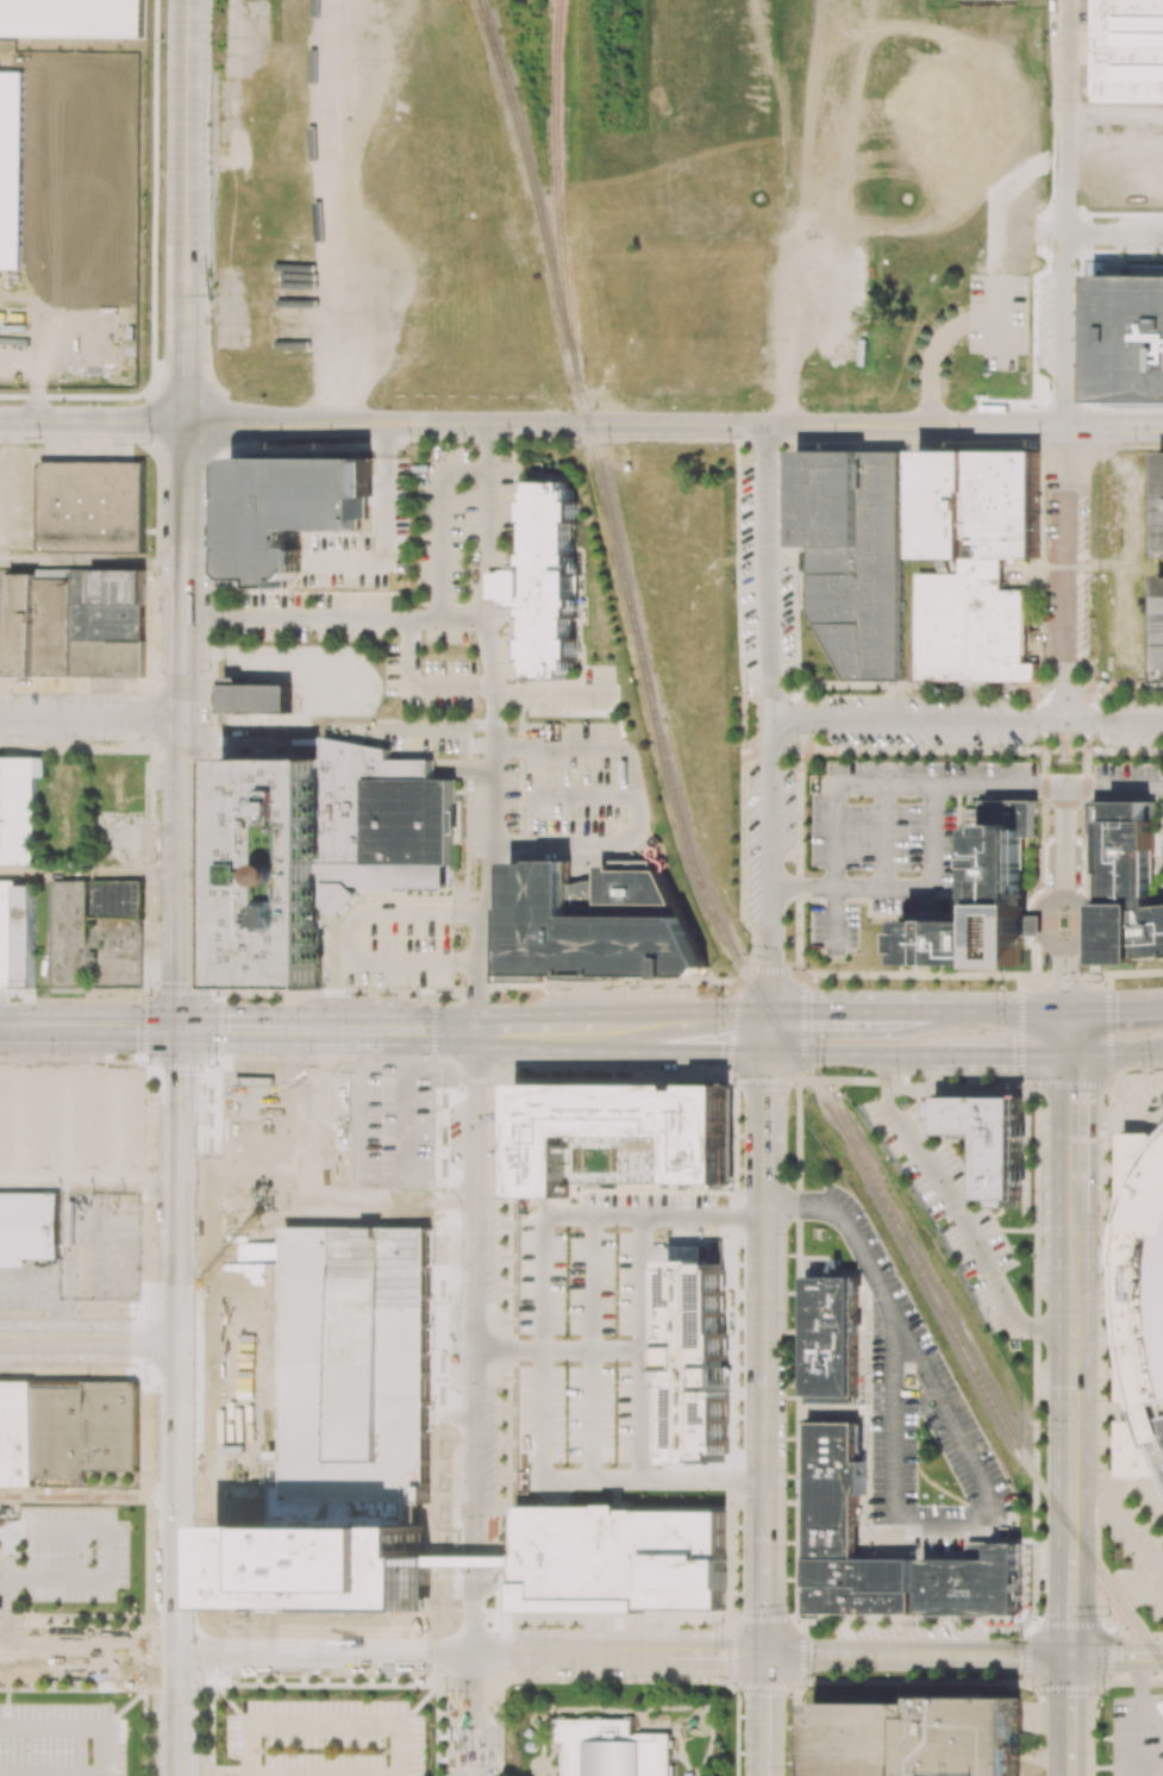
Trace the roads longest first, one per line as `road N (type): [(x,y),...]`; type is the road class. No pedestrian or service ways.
road 1 (tertiary): [(1162,425),(186,421)]
road 2 (tertiary): [(471,1775),(474,1031)]
road 3 (tertiary): [(1162,722),(770,720)]
road 4 (secondary): [(186,314),(187,0)]
road 5 (tertiary): [(770,720),(765,425)]
road 6 (tertiary): [(471,1652),(179,1651)]
road 7 (tertiary): [(769,1009),(770,720)]
road 8 (secondary): [(763,1481),(764,1232)]
road 9 (secondary): [(183,782),(186,545)]
road 10 (residential): [(1063,721),(1064,488)]
road 11 (secondary): [(1070,1400),(1071,1206)]
road 12 (tertiary): [(179,1651),(180,1464)]
road 13 (tertiary): [(186,421),(0,421)]
road 14 (residential): [(185,719),(0,718)]
road 15 (tertiary): [(179,1651),(0,1650)]
road 16 (primary): [(474,1031),(300,1030)]
road 17 (secondary): [(764,1655),(763,1481)]
road 18 (primary): [(939,1009),(769,1009)]
road 19 (primary): [(601,1051),(768,1052)]
road 20 (primary): [(768,1052),(928,1053)]
road 21 (primary): [(623,1012),(474,1031)]
road 22 (primary): [(769,1009),(623,1012)]
road 23 (tertiary): [(181,1343),(37,1342)]
road 24 (primary): [(928,1053),(1069,1053)]
road 25 (primary): [(474,1031),(601,1051)]
road 26 (residential): [(1064,488),(1065,361)]
road 27 (primary): [(1065,1007),(939,1009)]
road 28 (secondary): [(183,1030),(183,905)]
road 29 (secondary): [(186,545),(186,421)]
road 30 (tertiary): [(179,1775),(179,1651)]
road 31 (secondary): [(183,905),(183,782)]
road 32 (tertiary): [(180,1464),(181,1343)]
road 33 (secondary): [(764,1775),(764,1655)]
road 34 (secondary): [(1066,1775),(1068,1656)]

